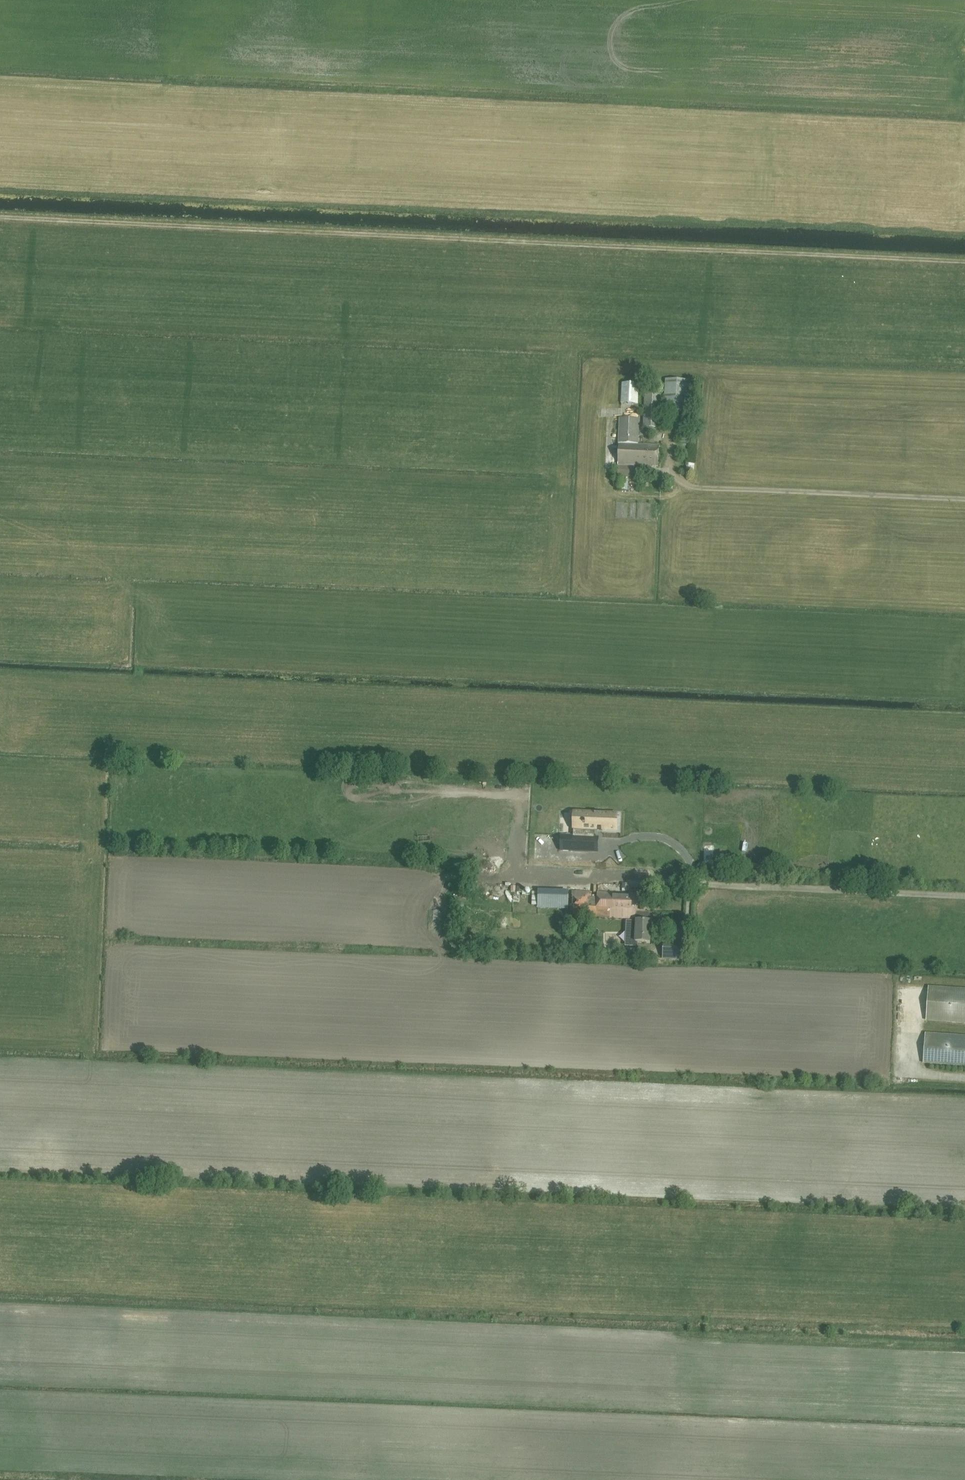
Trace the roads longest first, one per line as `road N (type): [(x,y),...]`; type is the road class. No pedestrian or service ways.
road 1 (track): [(964,262),(0,217)]
road 2 (track): [(672,474),(694,488),(964,498)]

